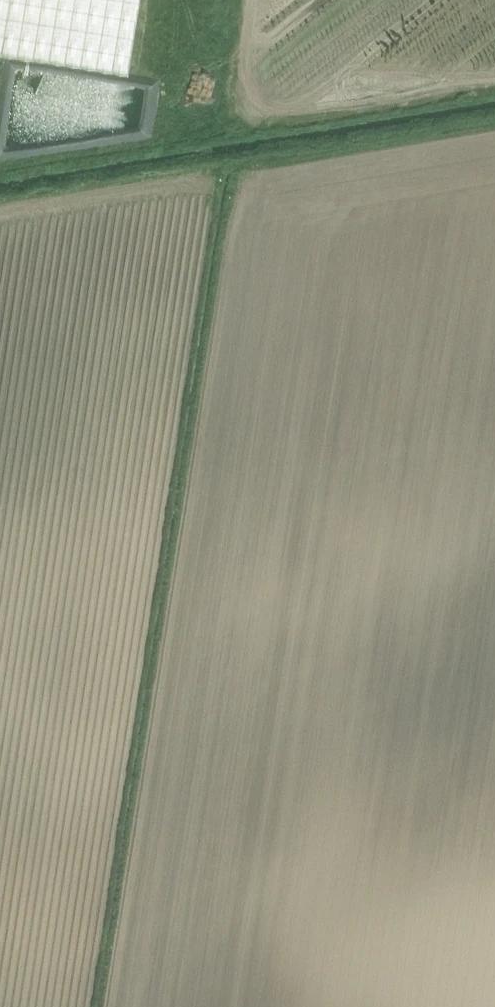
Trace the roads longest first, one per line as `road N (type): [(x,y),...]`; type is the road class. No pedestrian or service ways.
road 1 (track): [(494,91),(0,171)]

